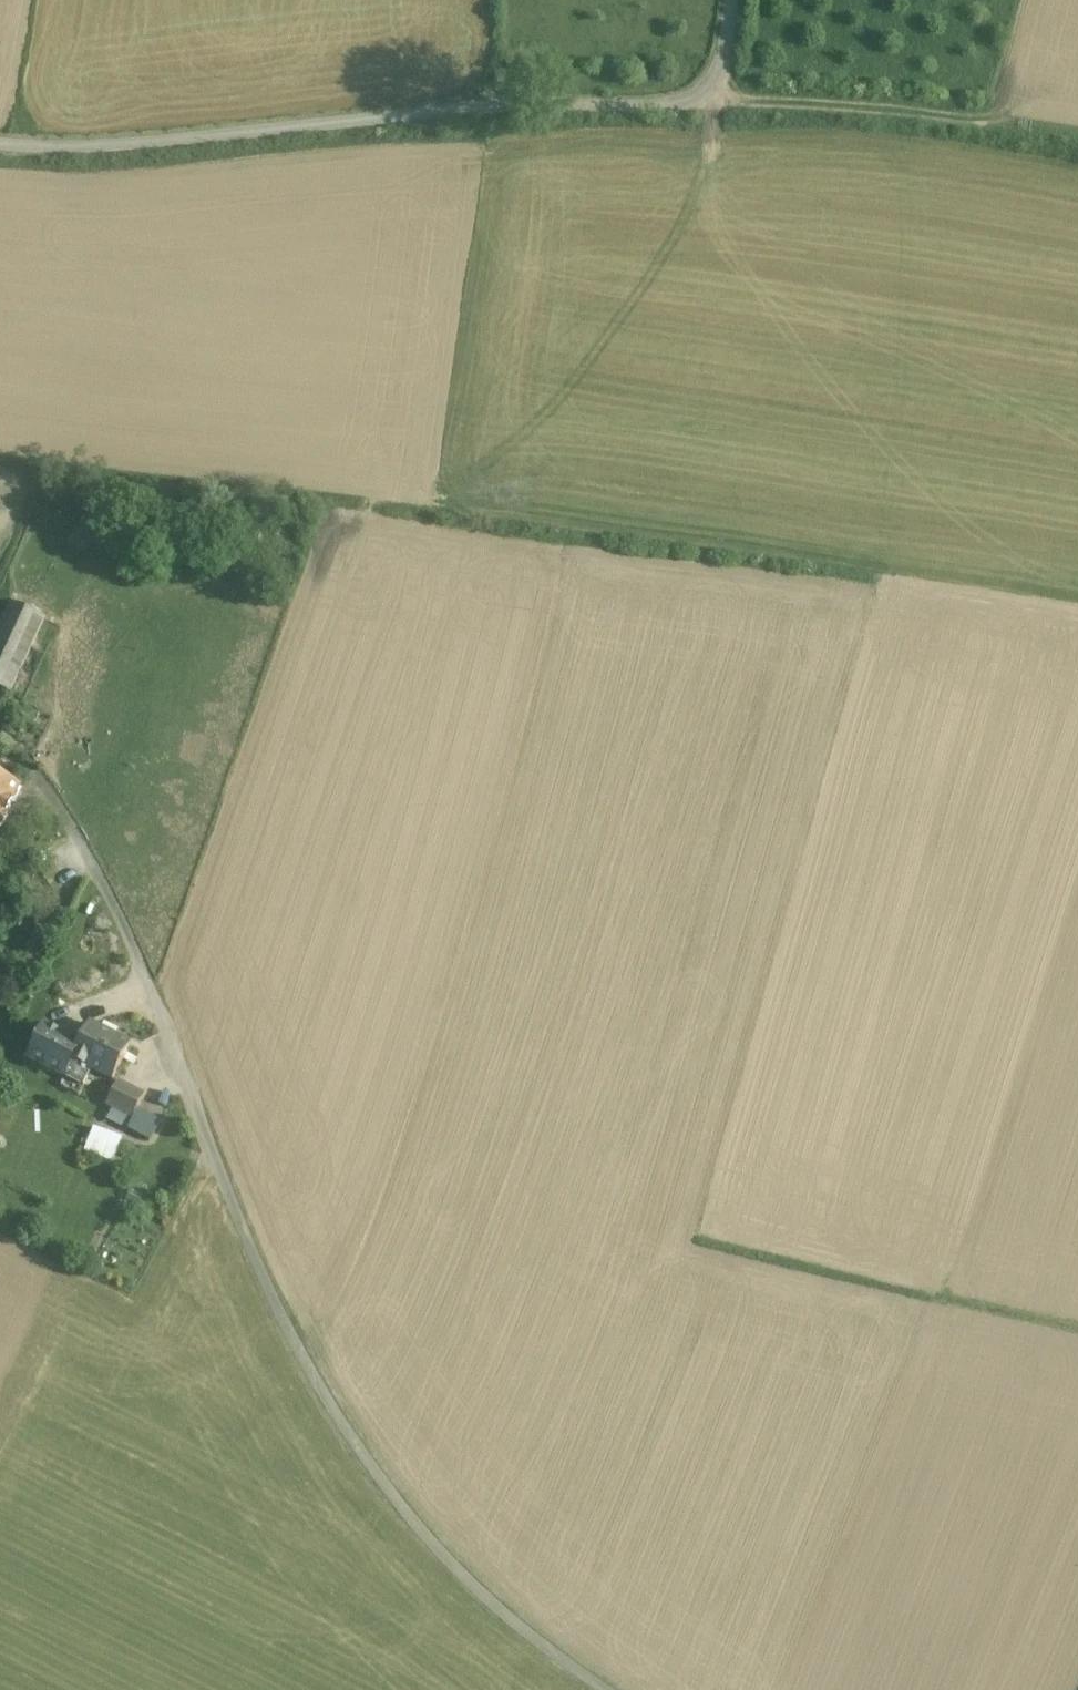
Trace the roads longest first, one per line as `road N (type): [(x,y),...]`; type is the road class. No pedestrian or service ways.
road 1 (track): [(607,1689),(437,1565),(370,1485),(281,1318),(109,884),(42,779)]
road 2 (unclassified): [(0,142),(92,148),(543,101),(713,105),(732,0)]

